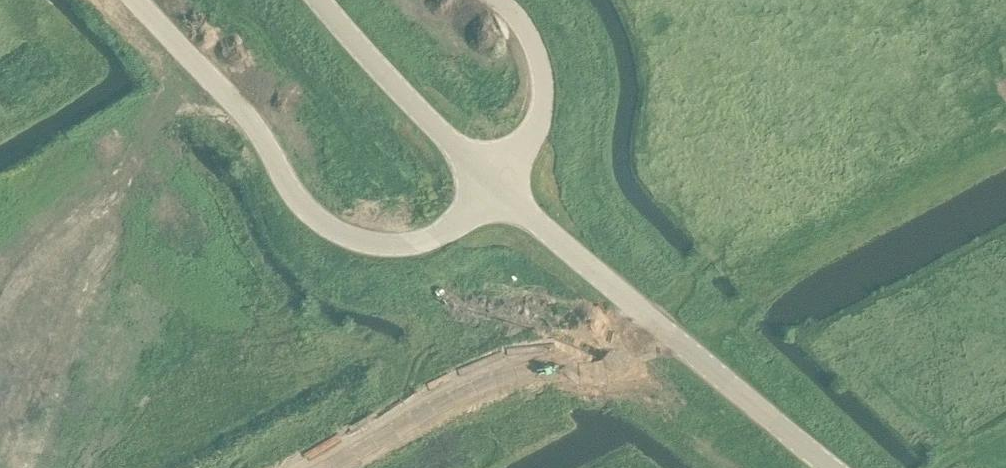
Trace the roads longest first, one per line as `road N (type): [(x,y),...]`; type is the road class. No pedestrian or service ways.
road 1 (tertiary): [(136,0),(250,118),(294,197),(332,230),(385,244),(422,239),(462,218),(494,181)]
road 2 (tertiary): [(661,329),(483,377),(315,467)]
road 3 (unclassified): [(494,181),(320,0)]
road 4 (tertiary): [(494,181),(661,329)]
road 5 (tertiary): [(661,329),(833,467)]
road 6 (unclassified): [(500,0),(531,37),(542,92),(526,143),(494,181)]

